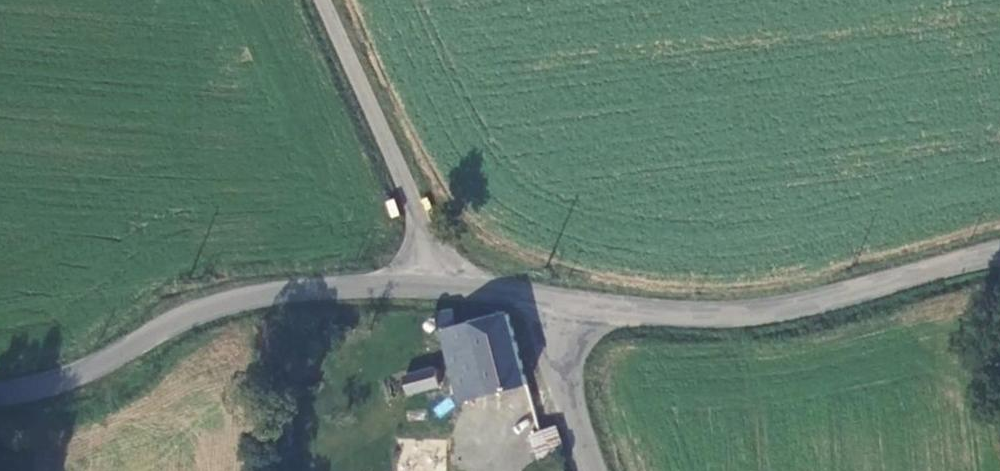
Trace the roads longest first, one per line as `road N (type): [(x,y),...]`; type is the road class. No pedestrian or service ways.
road 1 (unclassified): [(449,285),(276,294),(129,347),(36,392),(0,392)]
road 2 (unclassified): [(559,304),(650,316),(766,314),(999,253)]
road 3 (unclassified): [(449,285),(324,0)]
road 4 (unclassified): [(592,470),(569,404),(559,304)]

